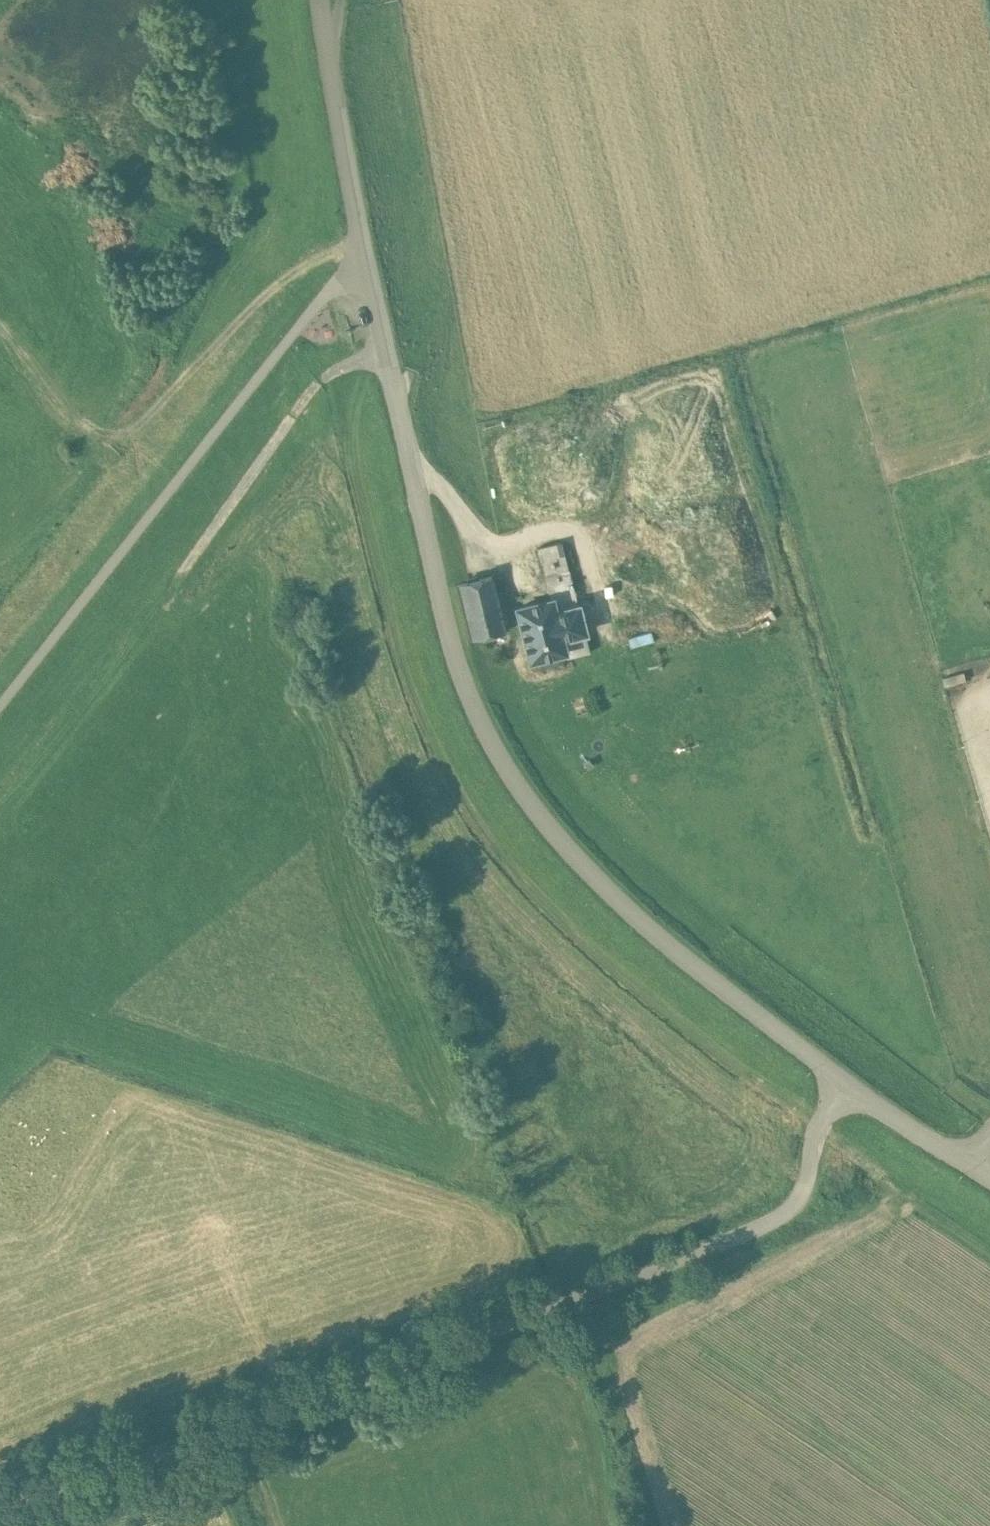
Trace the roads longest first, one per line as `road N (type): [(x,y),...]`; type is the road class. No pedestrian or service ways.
road 1 (unclassified): [(845,1083),(737,1006),(578,871),(505,774),(455,669),(361,249),(321,0)]
road 2 (unclassified): [(0,1509),(780,1216),(807,1184),(815,1130),(845,1083)]
road 3 (track): [(361,249),(307,261),(116,451),(81,454),(0,374)]
road 4 (track): [(176,587),(305,393),(328,373),(386,358)]
road 5 (unclassified): [(965,1165),(845,1083)]

